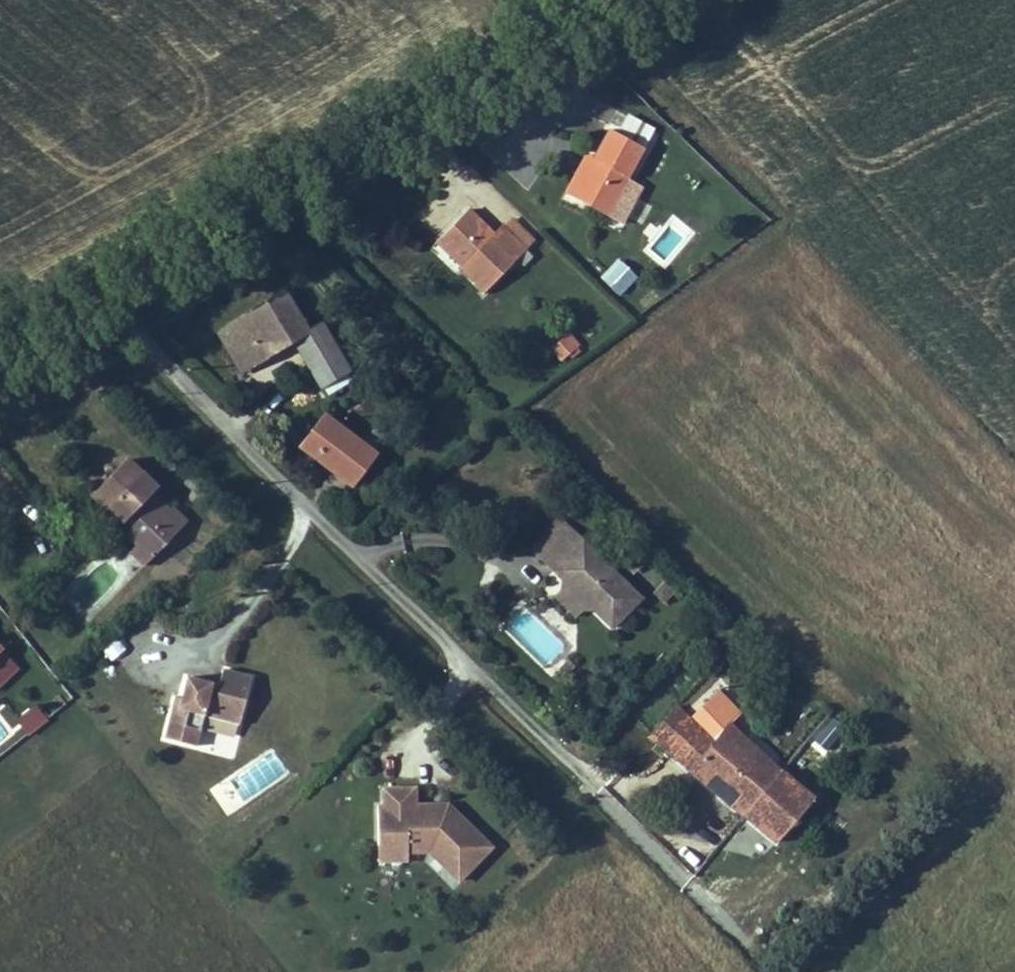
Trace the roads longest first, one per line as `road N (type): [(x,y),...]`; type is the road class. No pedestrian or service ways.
road 1 (residential): [(596,784),(102,294)]
road 2 (secondary): [(102,294),(638,0)]

